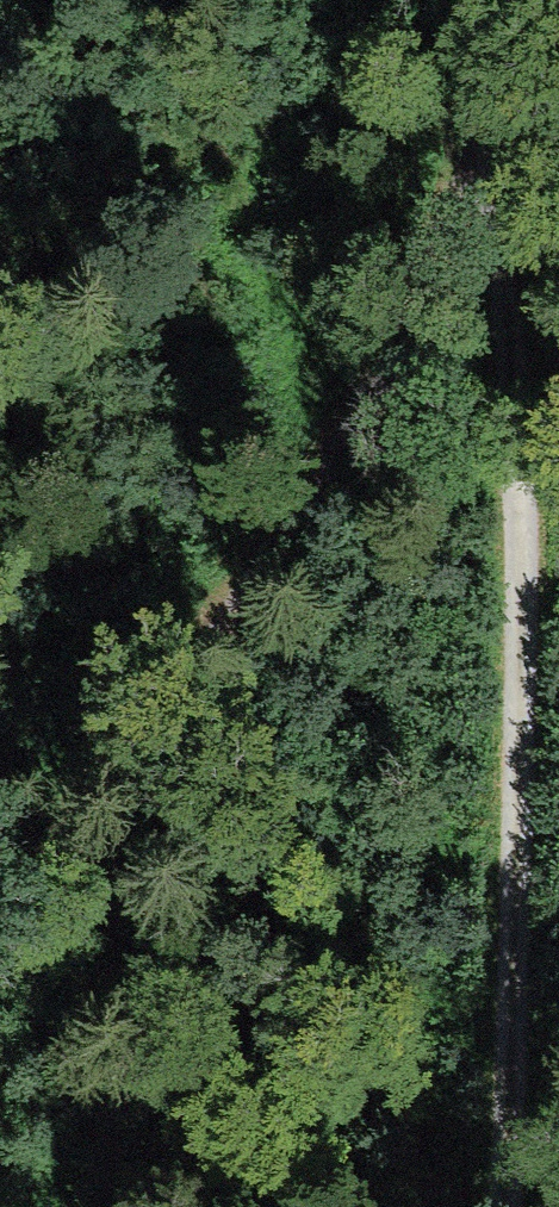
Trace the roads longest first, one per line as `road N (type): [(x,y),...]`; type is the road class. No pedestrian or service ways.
road 1 (track): [(512,1206),(522,43),(493,0)]
road 2 (track): [(522,43),(377,395),(0,934)]

